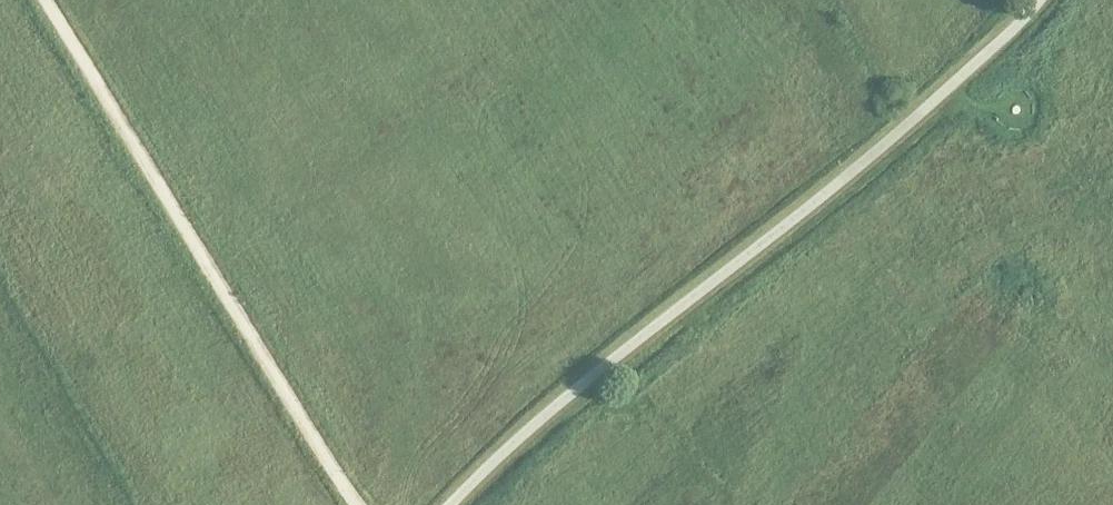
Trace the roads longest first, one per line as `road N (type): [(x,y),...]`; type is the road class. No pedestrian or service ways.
road 1 (unclassified): [(452,504),(530,427),(955,81),(1036,0)]
road 2 (unclassified): [(362,504),(47,0)]

